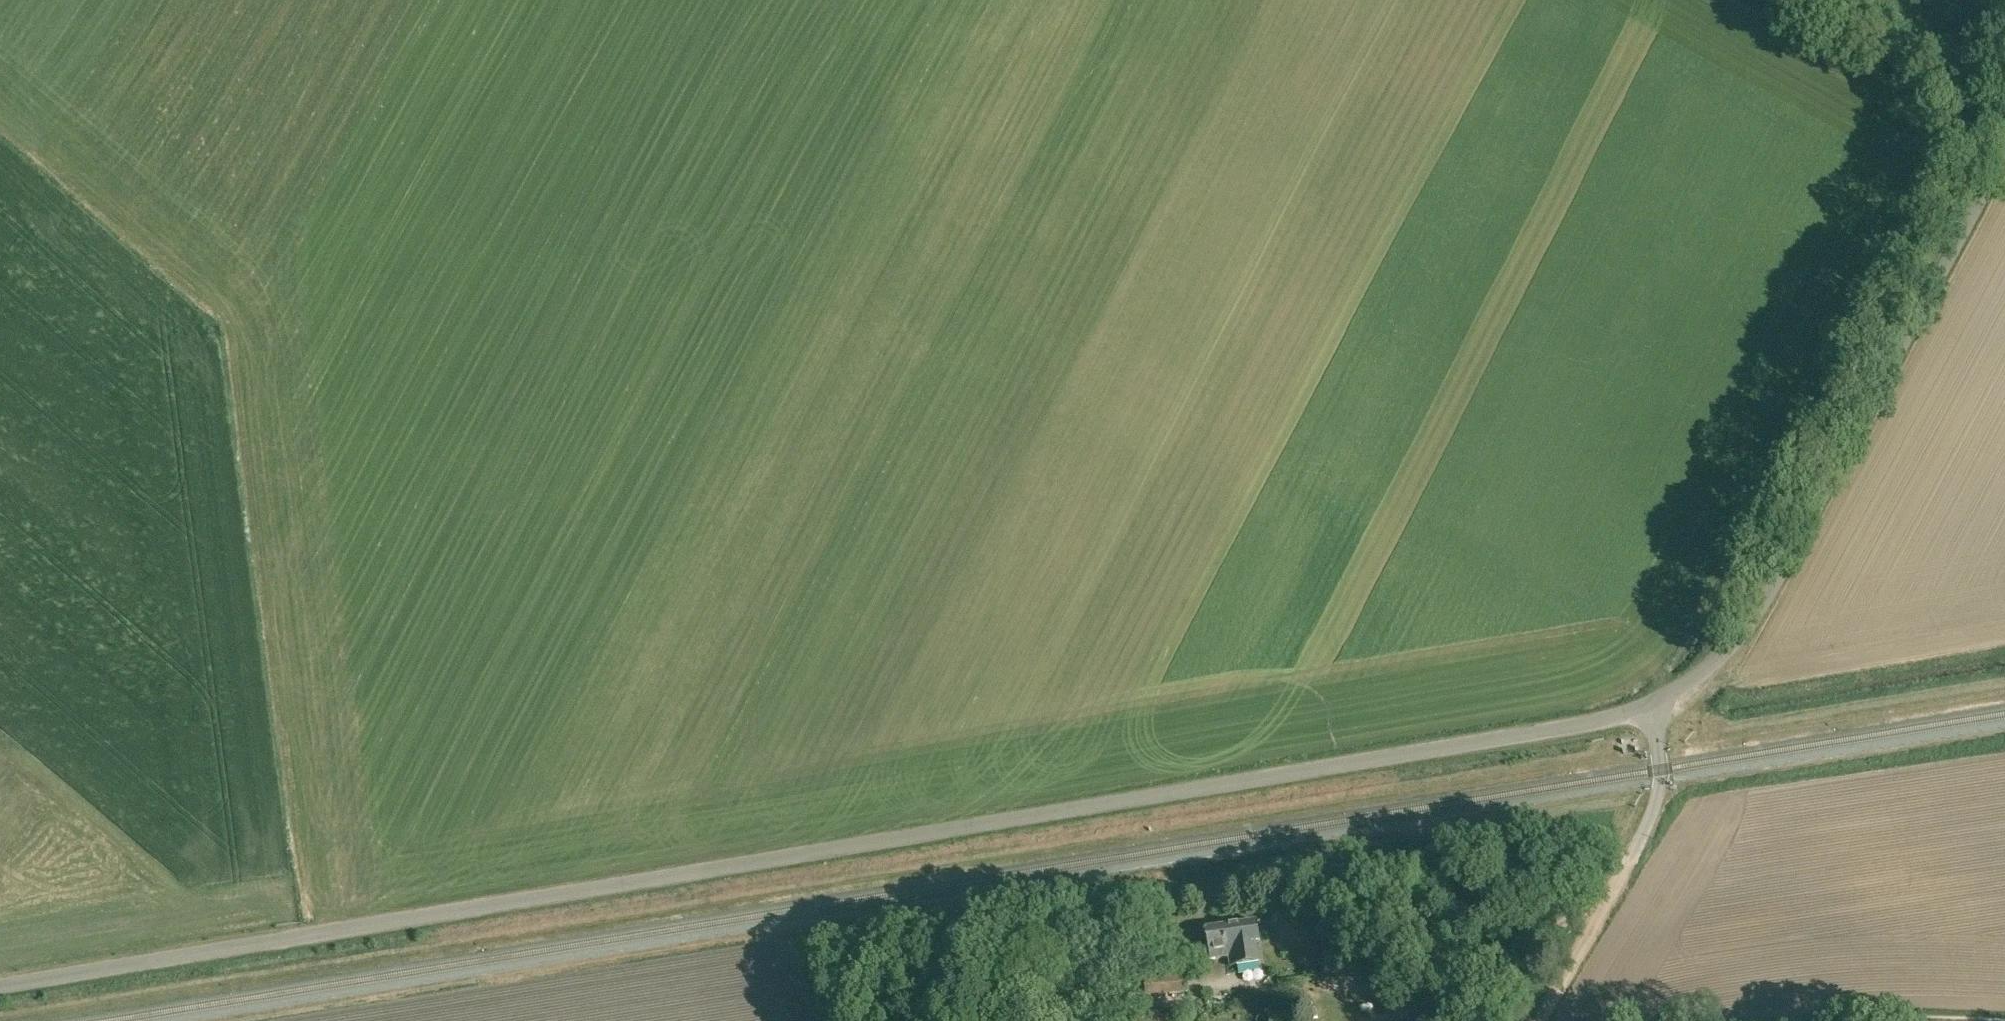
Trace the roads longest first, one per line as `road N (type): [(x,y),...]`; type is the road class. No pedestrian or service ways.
road 1 (unclassified): [(0,989),(1615,717),(1691,681),(1747,623),(2004,140)]
road 2 (track): [(1536,1020),(1655,802),(1652,701)]

